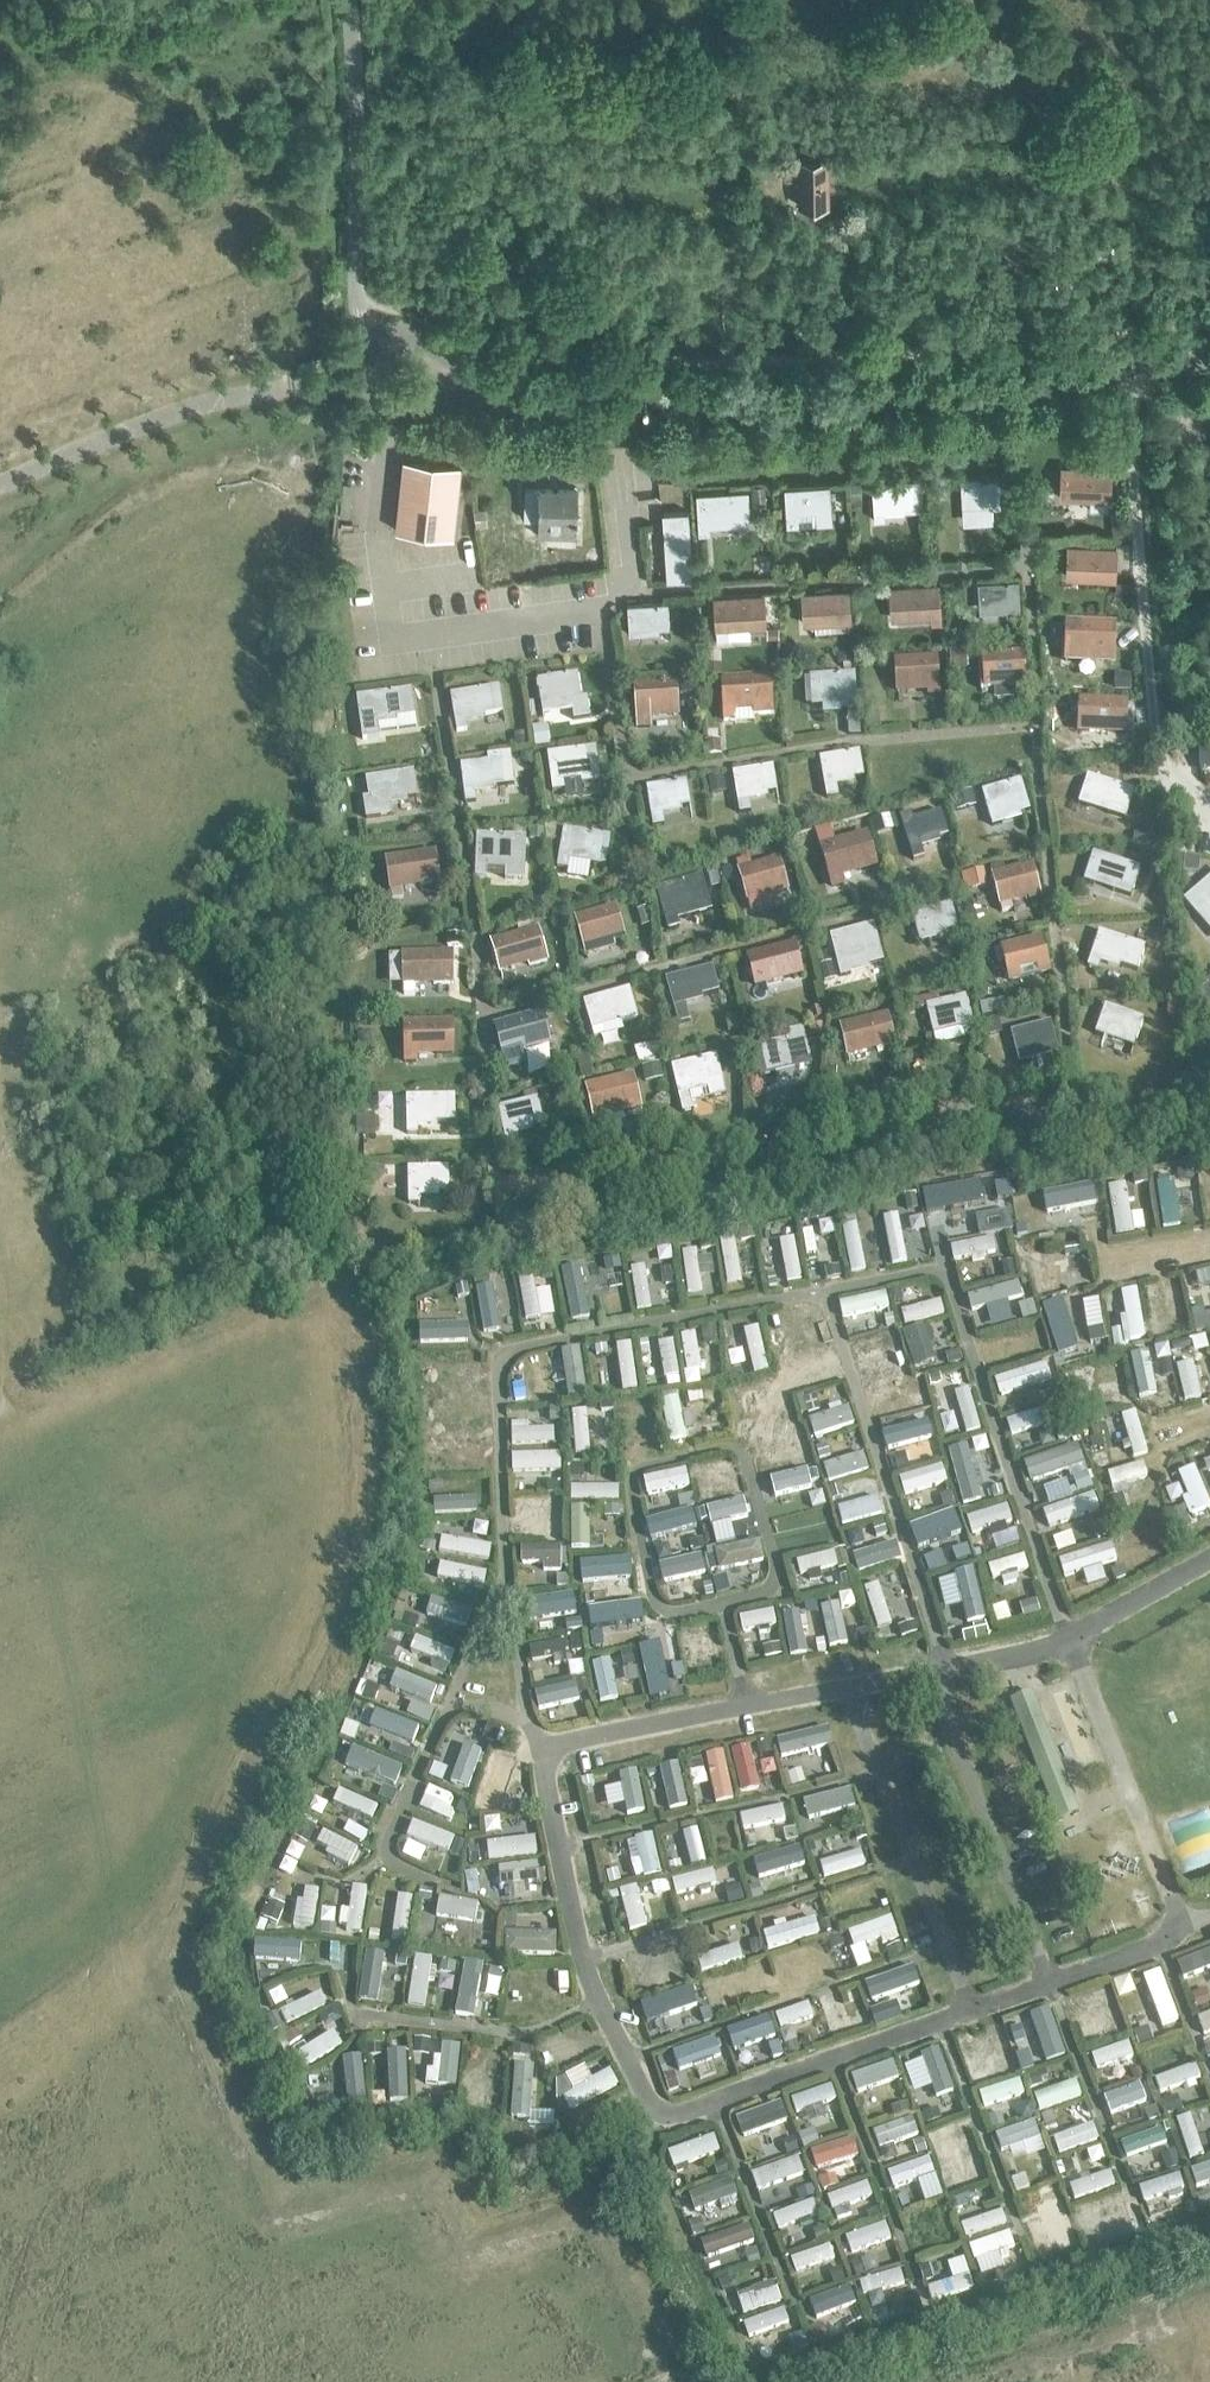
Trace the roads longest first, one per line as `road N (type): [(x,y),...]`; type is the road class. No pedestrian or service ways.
road 1 (unclassified): [(1209,362),(909,397),(616,418),(472,395)]
road 2 (track): [(1132,370),(1153,736),(1163,767),(1209,822)]
road 3 (unclassified): [(366,333),(354,301),(348,0)]
road 4 (unclassified): [(472,395),(426,402),(375,395),(359,374),(366,333)]
road 5 (unclassified): [(366,333),(392,333),(431,351),(472,395)]

